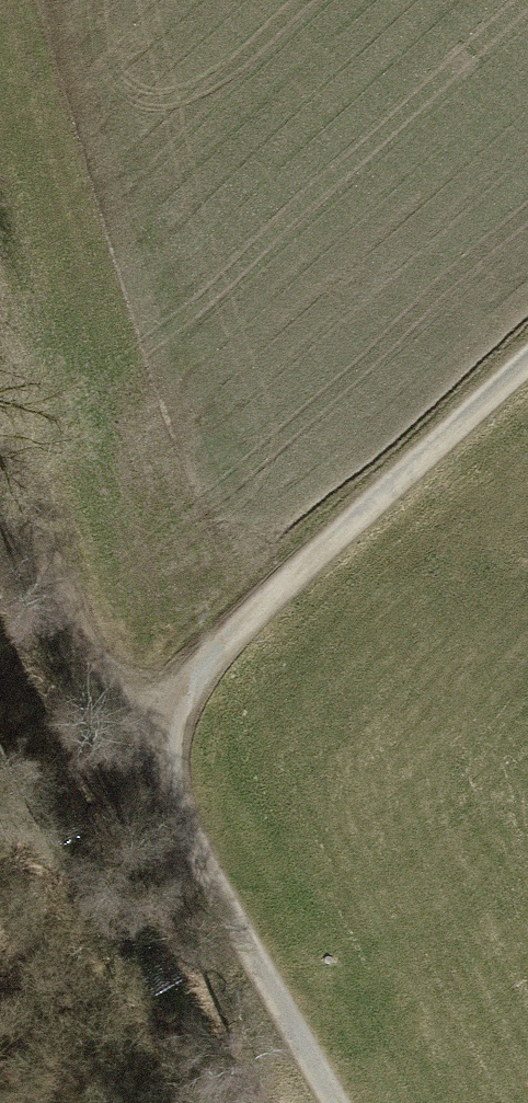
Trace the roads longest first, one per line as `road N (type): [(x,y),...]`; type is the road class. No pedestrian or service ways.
road 1 (track): [(527,363),(137,729)]
road 2 (track): [(340,1102),(137,729)]
road 3 (track): [(137,729),(43,533),(0,413)]

